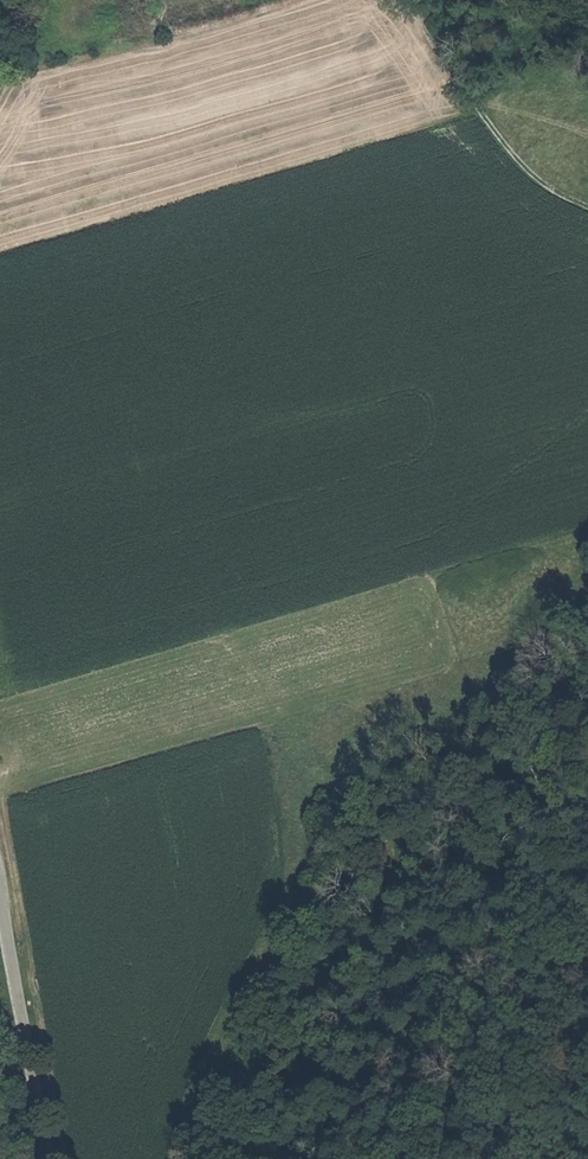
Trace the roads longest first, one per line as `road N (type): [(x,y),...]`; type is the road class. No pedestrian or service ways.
road 1 (track): [(405,0),(526,167),(587,206)]
road 2 (tertiary): [(0,892),(51,1158)]

